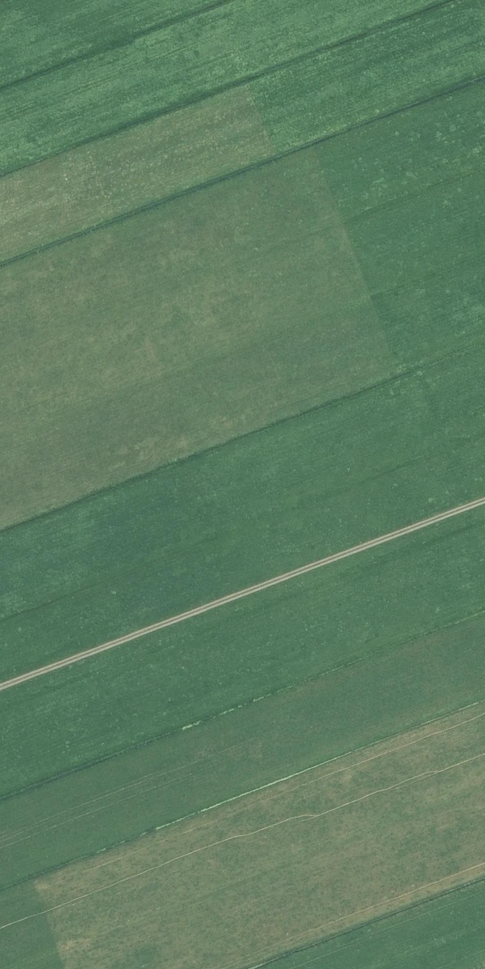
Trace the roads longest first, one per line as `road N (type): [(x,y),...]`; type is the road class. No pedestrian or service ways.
road 1 (track): [(484,502),(0,688)]

